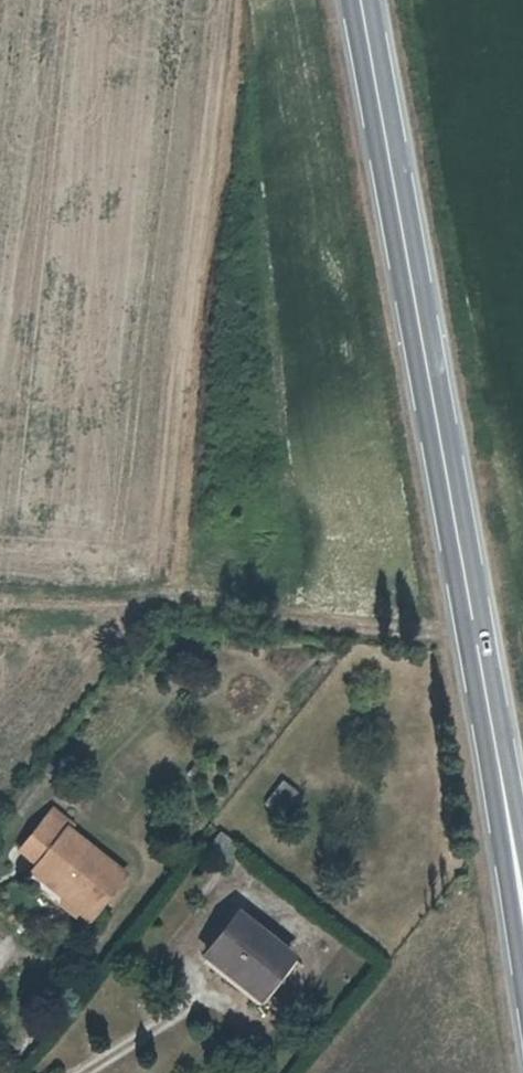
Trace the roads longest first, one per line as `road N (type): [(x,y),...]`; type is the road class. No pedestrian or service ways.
road 1 (secondary): [(361,0),(501,782)]
road 2 (track): [(474,620),(295,619),(0,599)]
road 3 (secondary): [(501,782),(522,985)]

